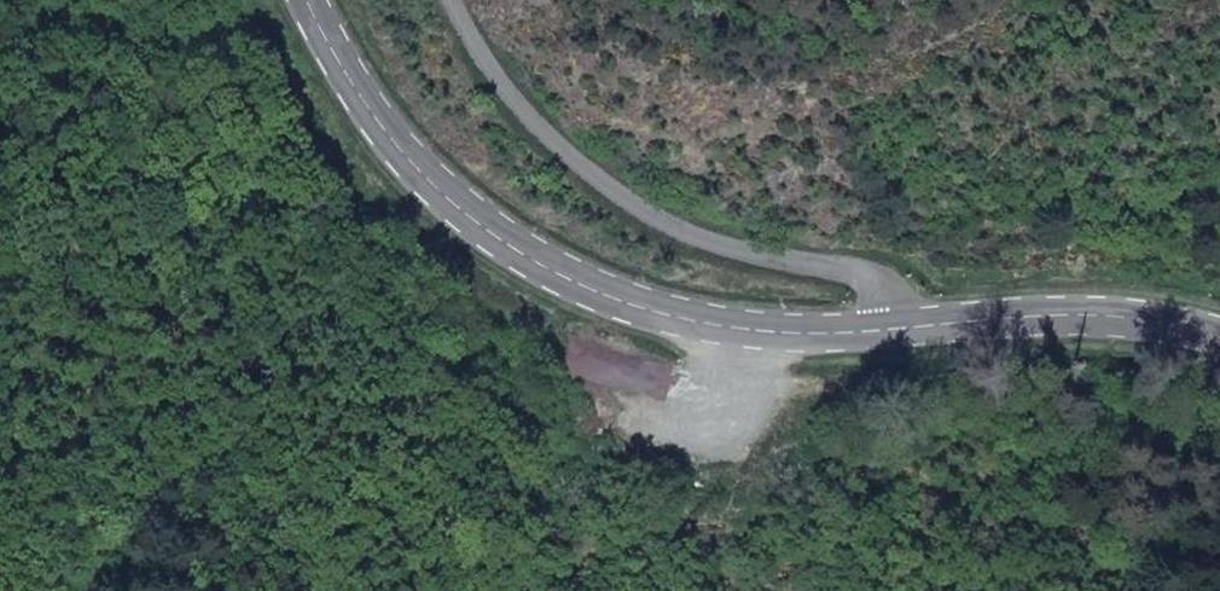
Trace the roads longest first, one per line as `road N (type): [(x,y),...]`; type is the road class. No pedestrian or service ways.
road 1 (secondary): [(306,0),(382,130),(460,211),(533,261),(605,296),(687,323),(771,334),(877,334)]
road 2 (residential): [(451,0),(488,67),(564,152),(658,225),(748,260),(855,277),(880,312),(877,334)]
road 3 (secondary): [(877,334),(1024,316),(1102,316),(1219,338)]

